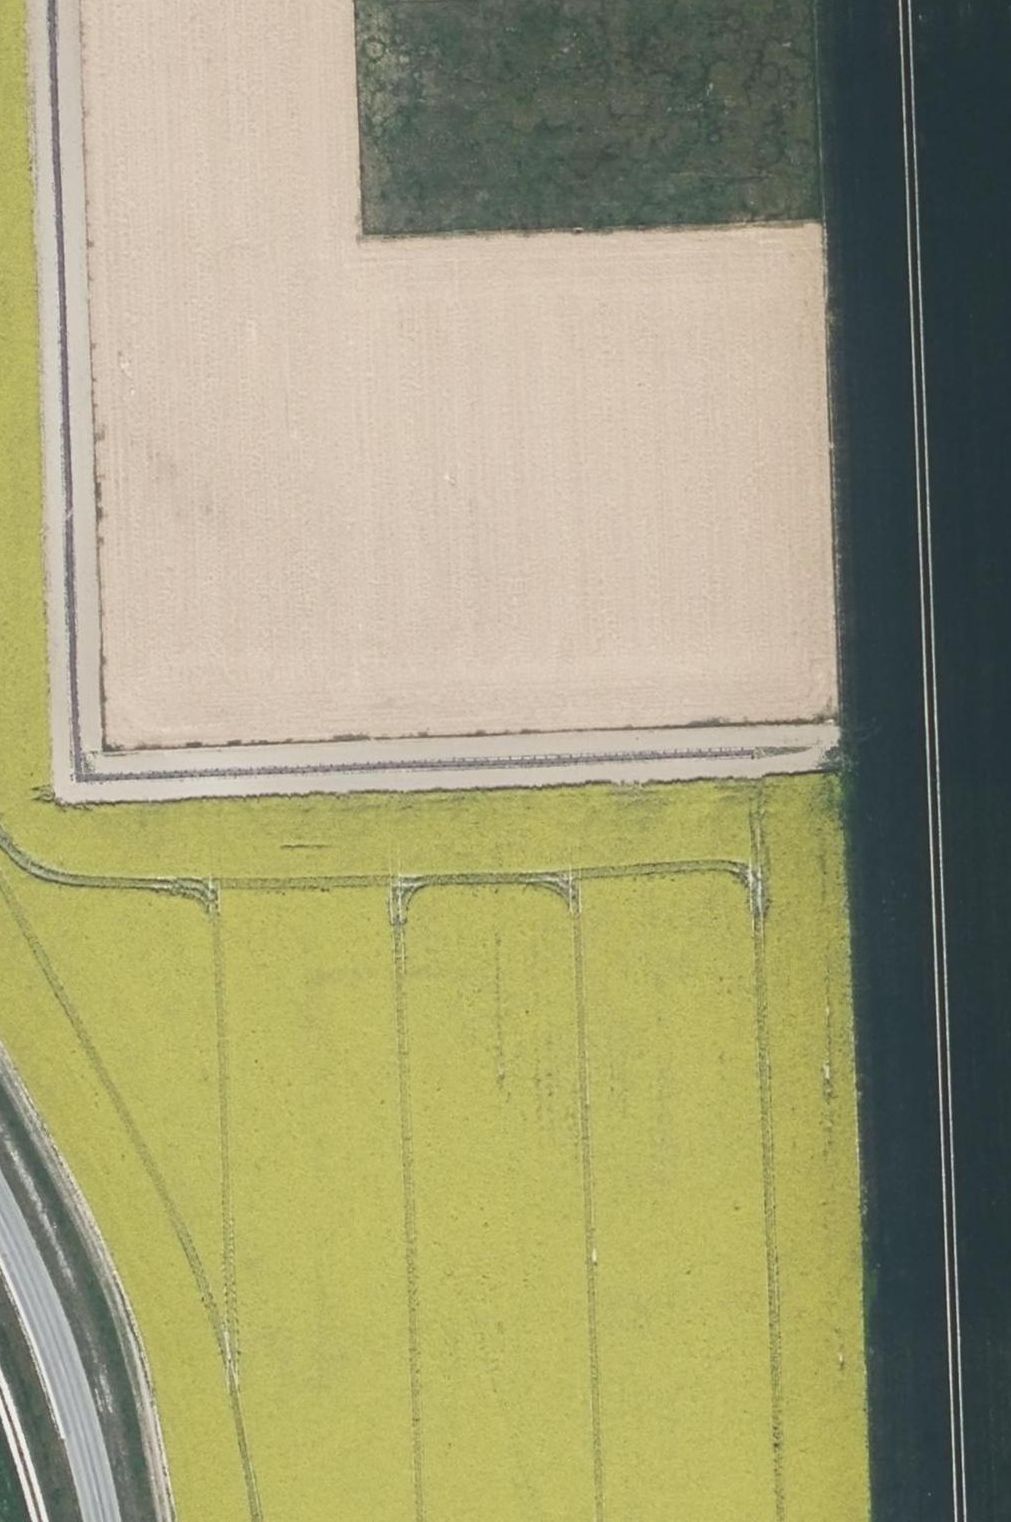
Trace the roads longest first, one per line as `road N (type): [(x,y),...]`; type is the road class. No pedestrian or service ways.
road 1 (tertiary): [(102,1521),(34,1259),(0,1200)]

